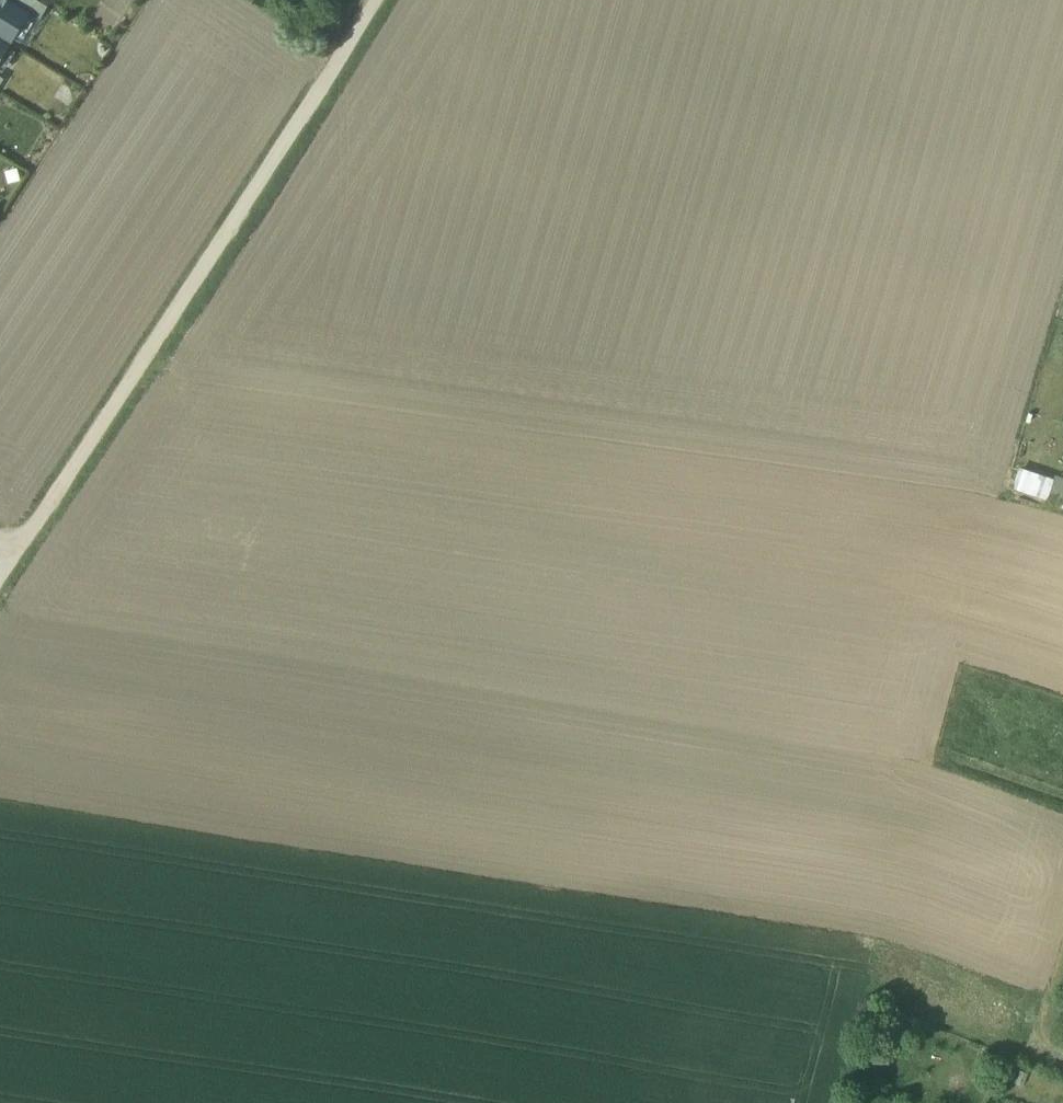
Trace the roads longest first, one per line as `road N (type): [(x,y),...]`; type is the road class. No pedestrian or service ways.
road 1 (track): [(373,0),(0,582)]

